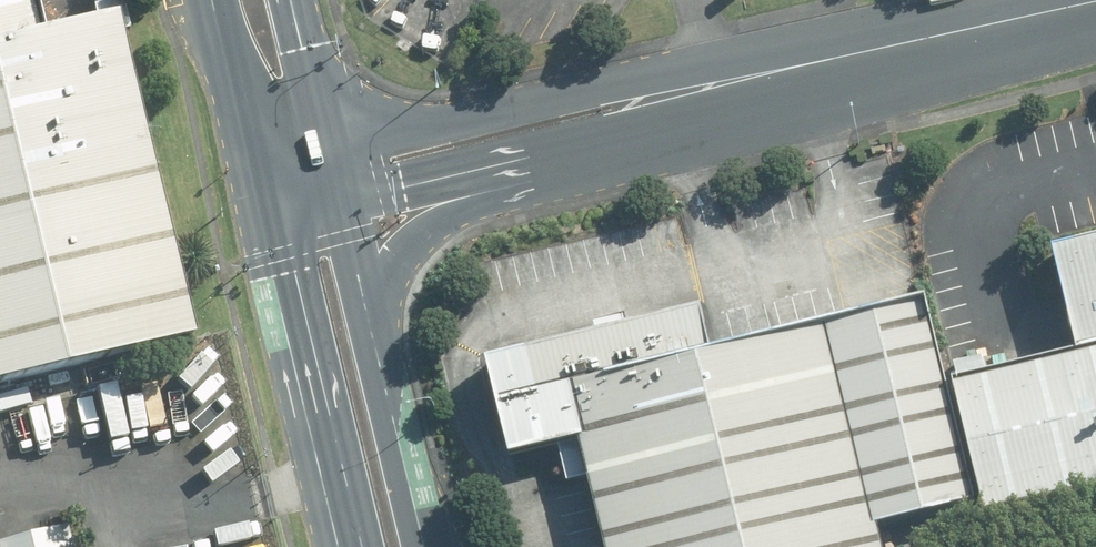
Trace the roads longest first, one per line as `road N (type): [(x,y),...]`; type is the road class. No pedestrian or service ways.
road 1 (tertiary): [(674,102),(1095,0)]
road 2 (tertiary): [(326,141),(581,95),(674,102)]
road 3 (primary): [(350,546),(269,219)]
road 4 (primary): [(365,308),(423,546)]
road 5 (primary): [(527,158),(461,206),(365,308)]
road 6 (tertiary): [(527,158),(342,202)]
road 7 (primary): [(255,159),(219,0)]
road 8 (tertiary): [(674,102),(584,145),(527,158)]
road 9 (primary): [(290,0),(326,141)]

